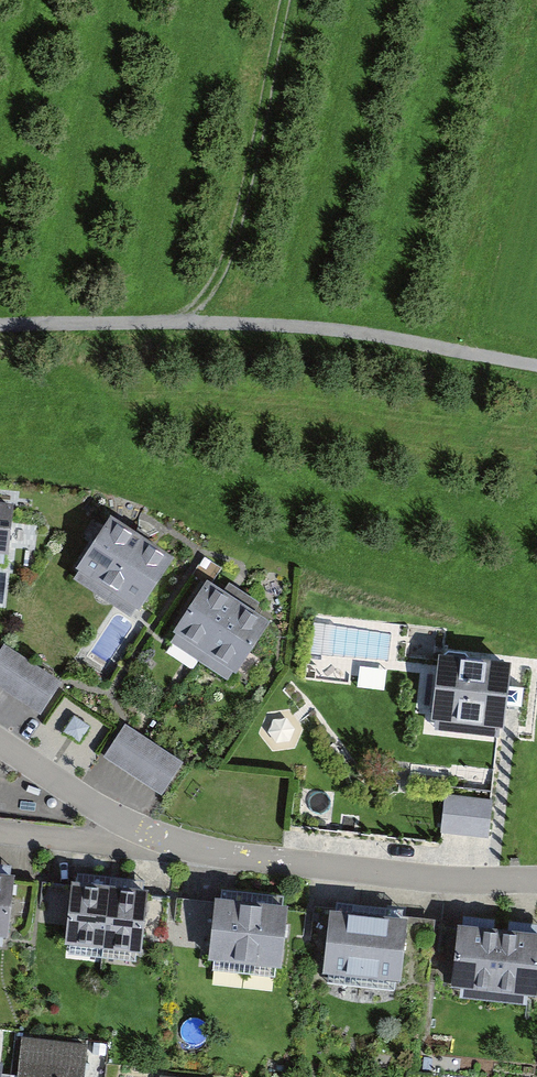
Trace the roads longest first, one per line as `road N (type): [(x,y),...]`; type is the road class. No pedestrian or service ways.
road 1 (track): [(0,332),(150,320),(391,336),(536,364)]
road 2 (track): [(150,320),(214,294),(290,0)]
road 3 (residential): [(167,847),(536,887)]
road 4 (residential): [(0,734),(167,847)]
road 5 (residential): [(167,847),(0,830)]

